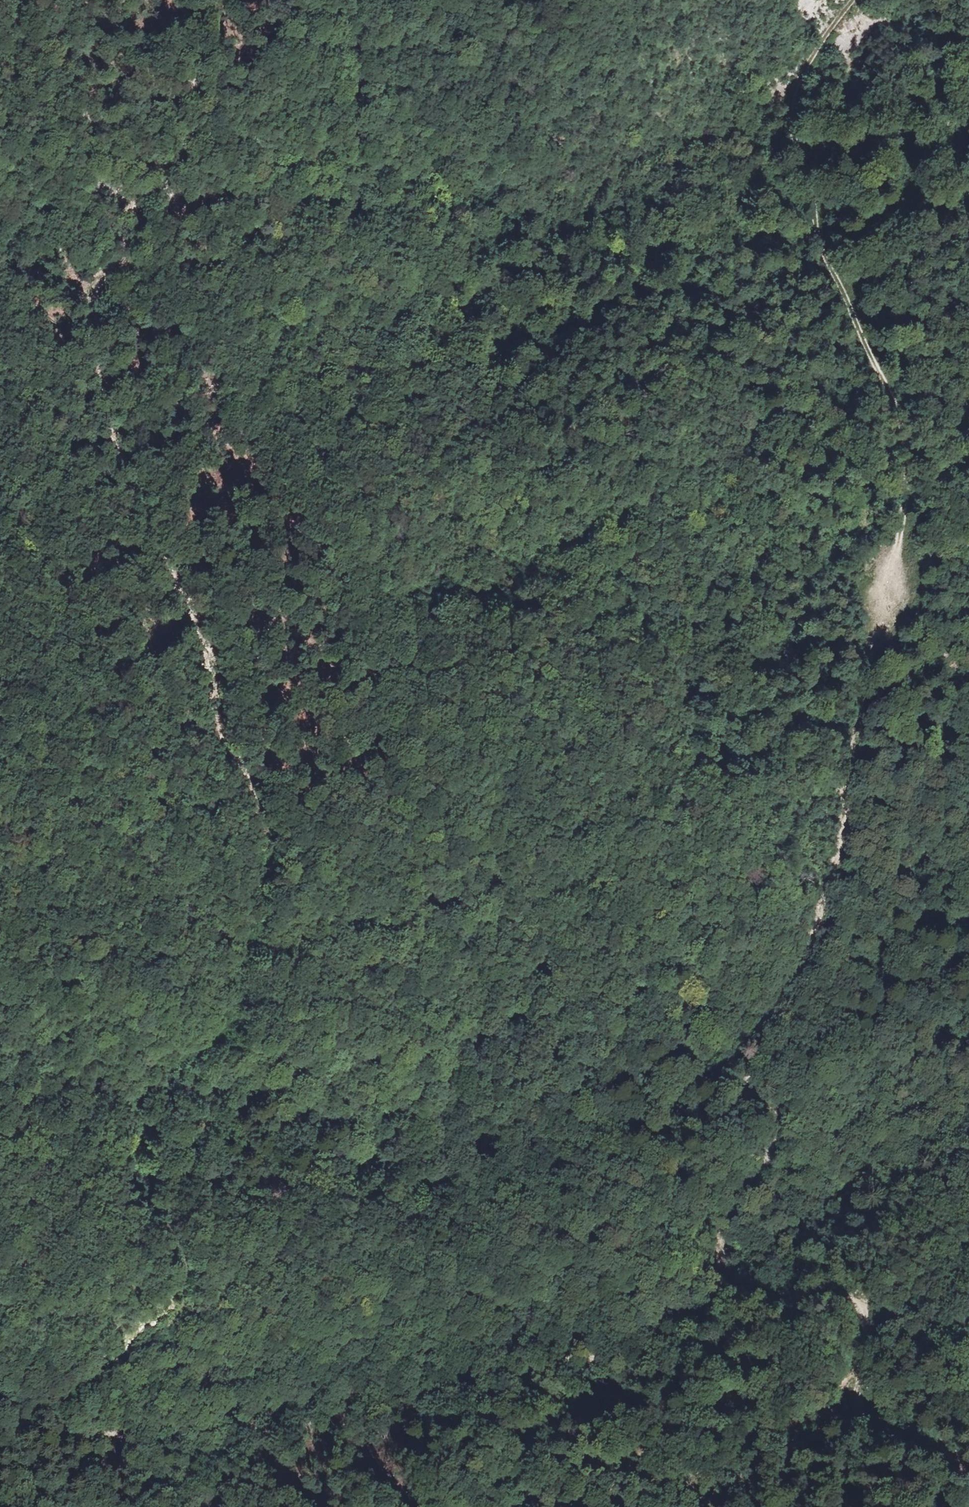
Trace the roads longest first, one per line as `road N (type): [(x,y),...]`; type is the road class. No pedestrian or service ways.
road 1 (track): [(851,0),(826,30),(793,106),(817,163),(825,231),(865,348),(904,401),(911,449),(858,707),(832,888),(813,948),(745,1046),(744,1074),(779,1117),(782,1134),(720,1262),(762,1290),(794,1298),(845,1289),(863,1302),(872,1320),(859,1399),(968,1469)]

